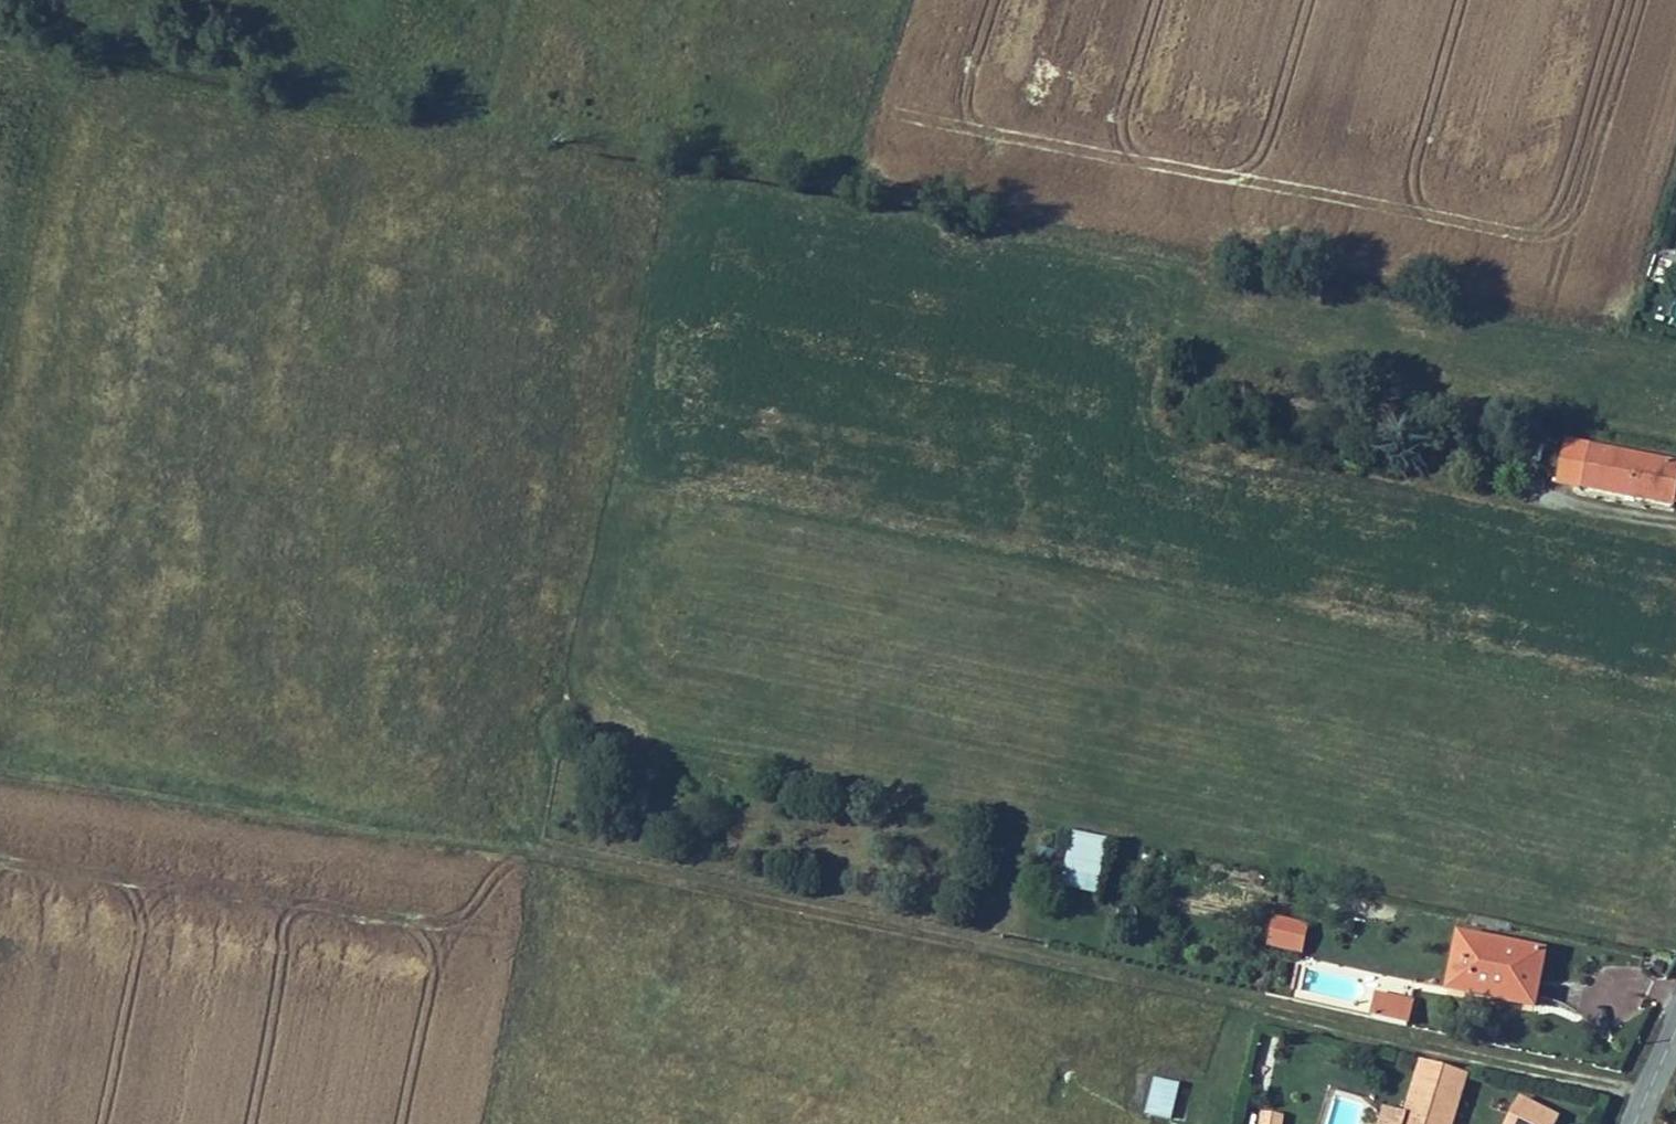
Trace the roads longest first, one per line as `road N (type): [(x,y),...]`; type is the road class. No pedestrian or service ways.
road 1 (track): [(0,775),(554,858),(1647,1093)]

